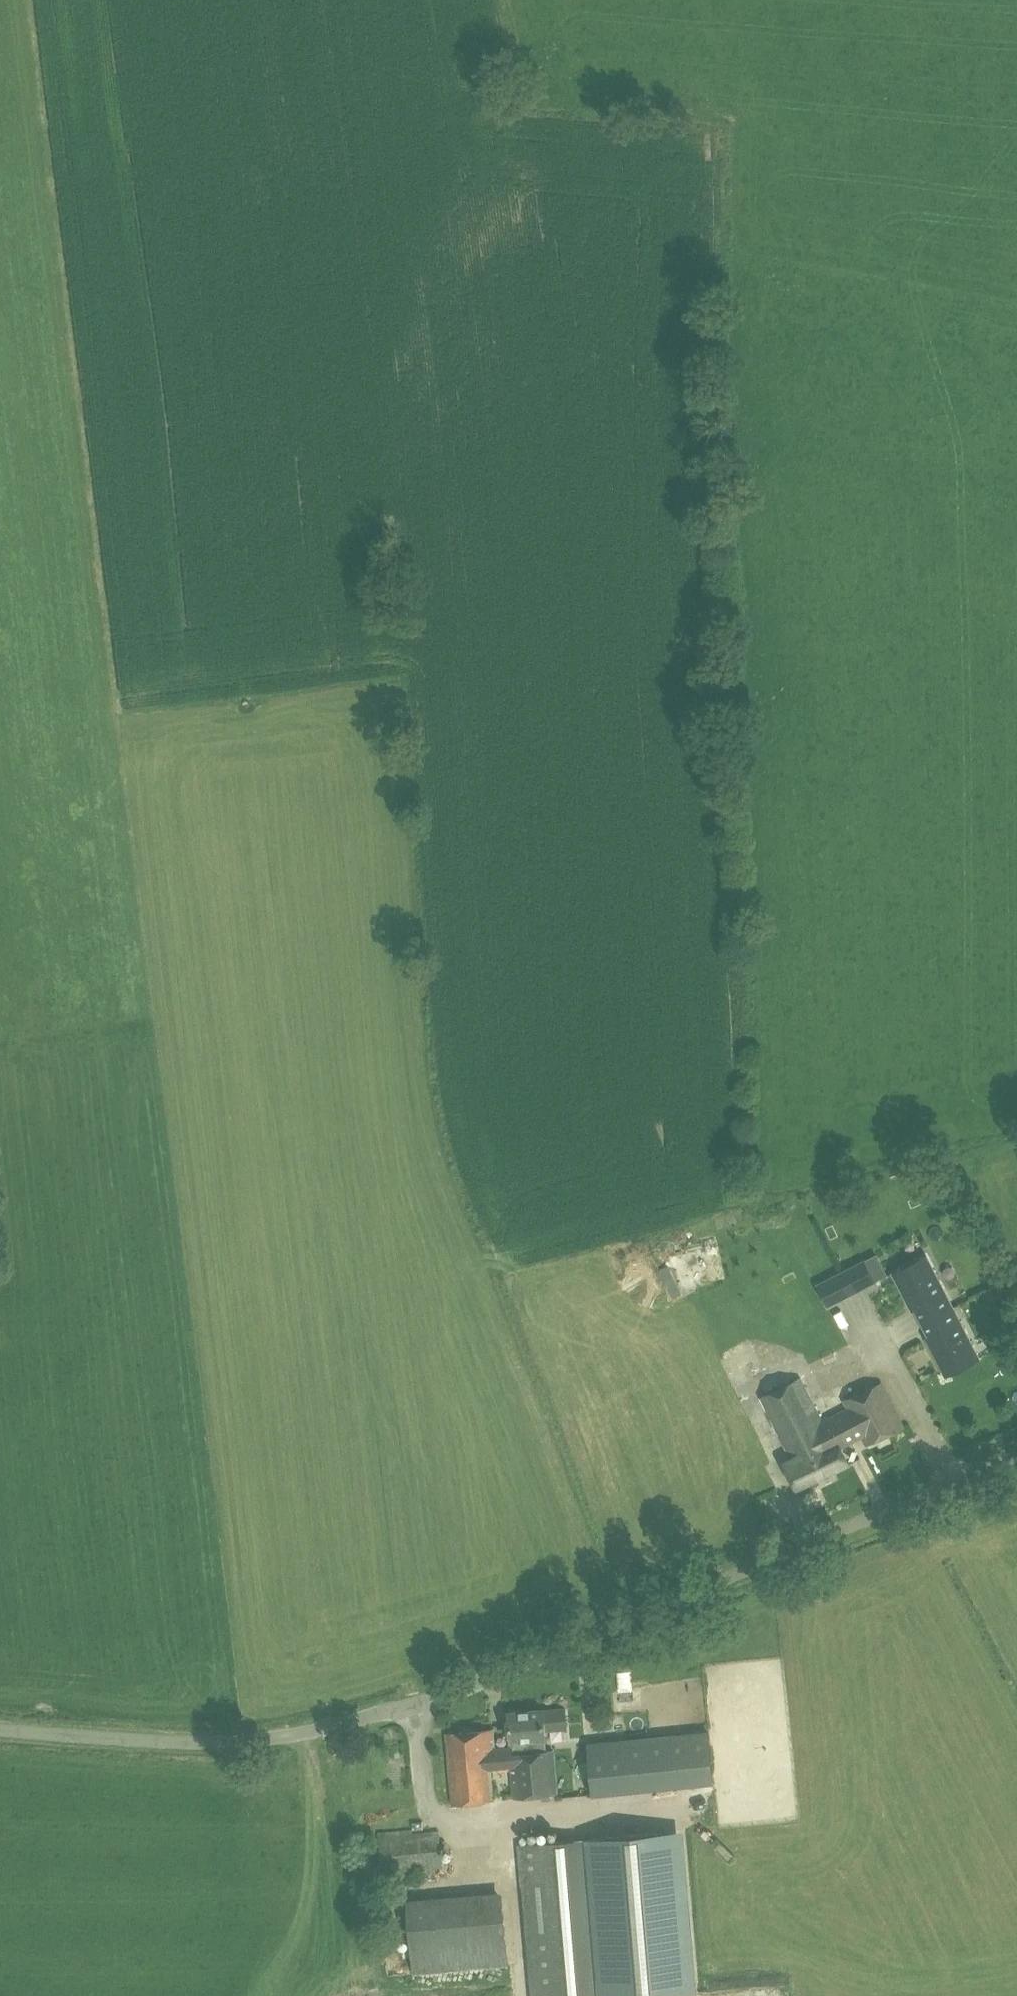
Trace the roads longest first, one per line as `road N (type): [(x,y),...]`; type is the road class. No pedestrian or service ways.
road 1 (unclassified): [(0,1730),(197,1742),(348,1723),(437,1694),(1016,1451)]

